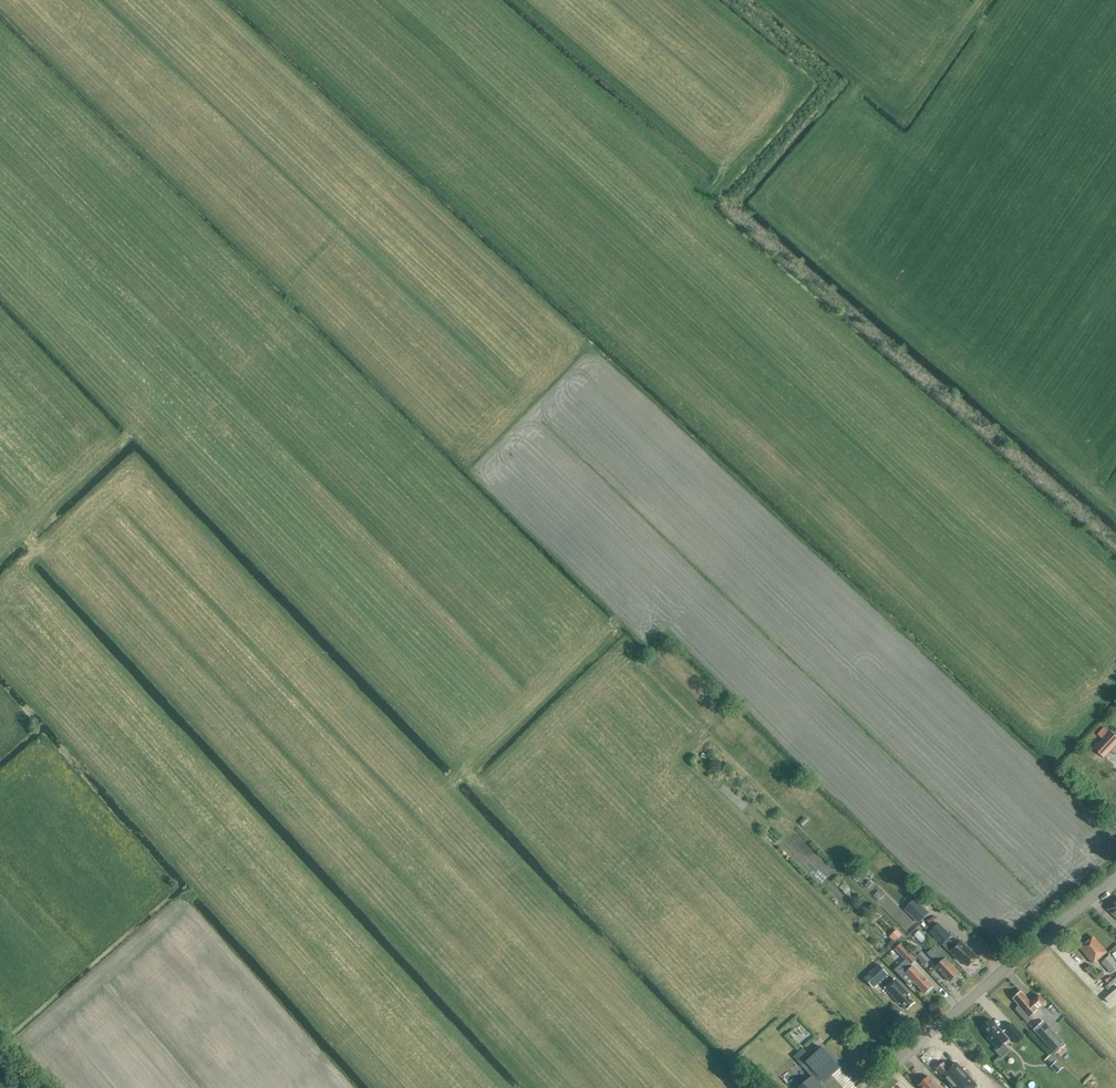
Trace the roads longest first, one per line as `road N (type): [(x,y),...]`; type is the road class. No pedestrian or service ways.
road 1 (unclassified): [(926,1035),(1115,877)]

